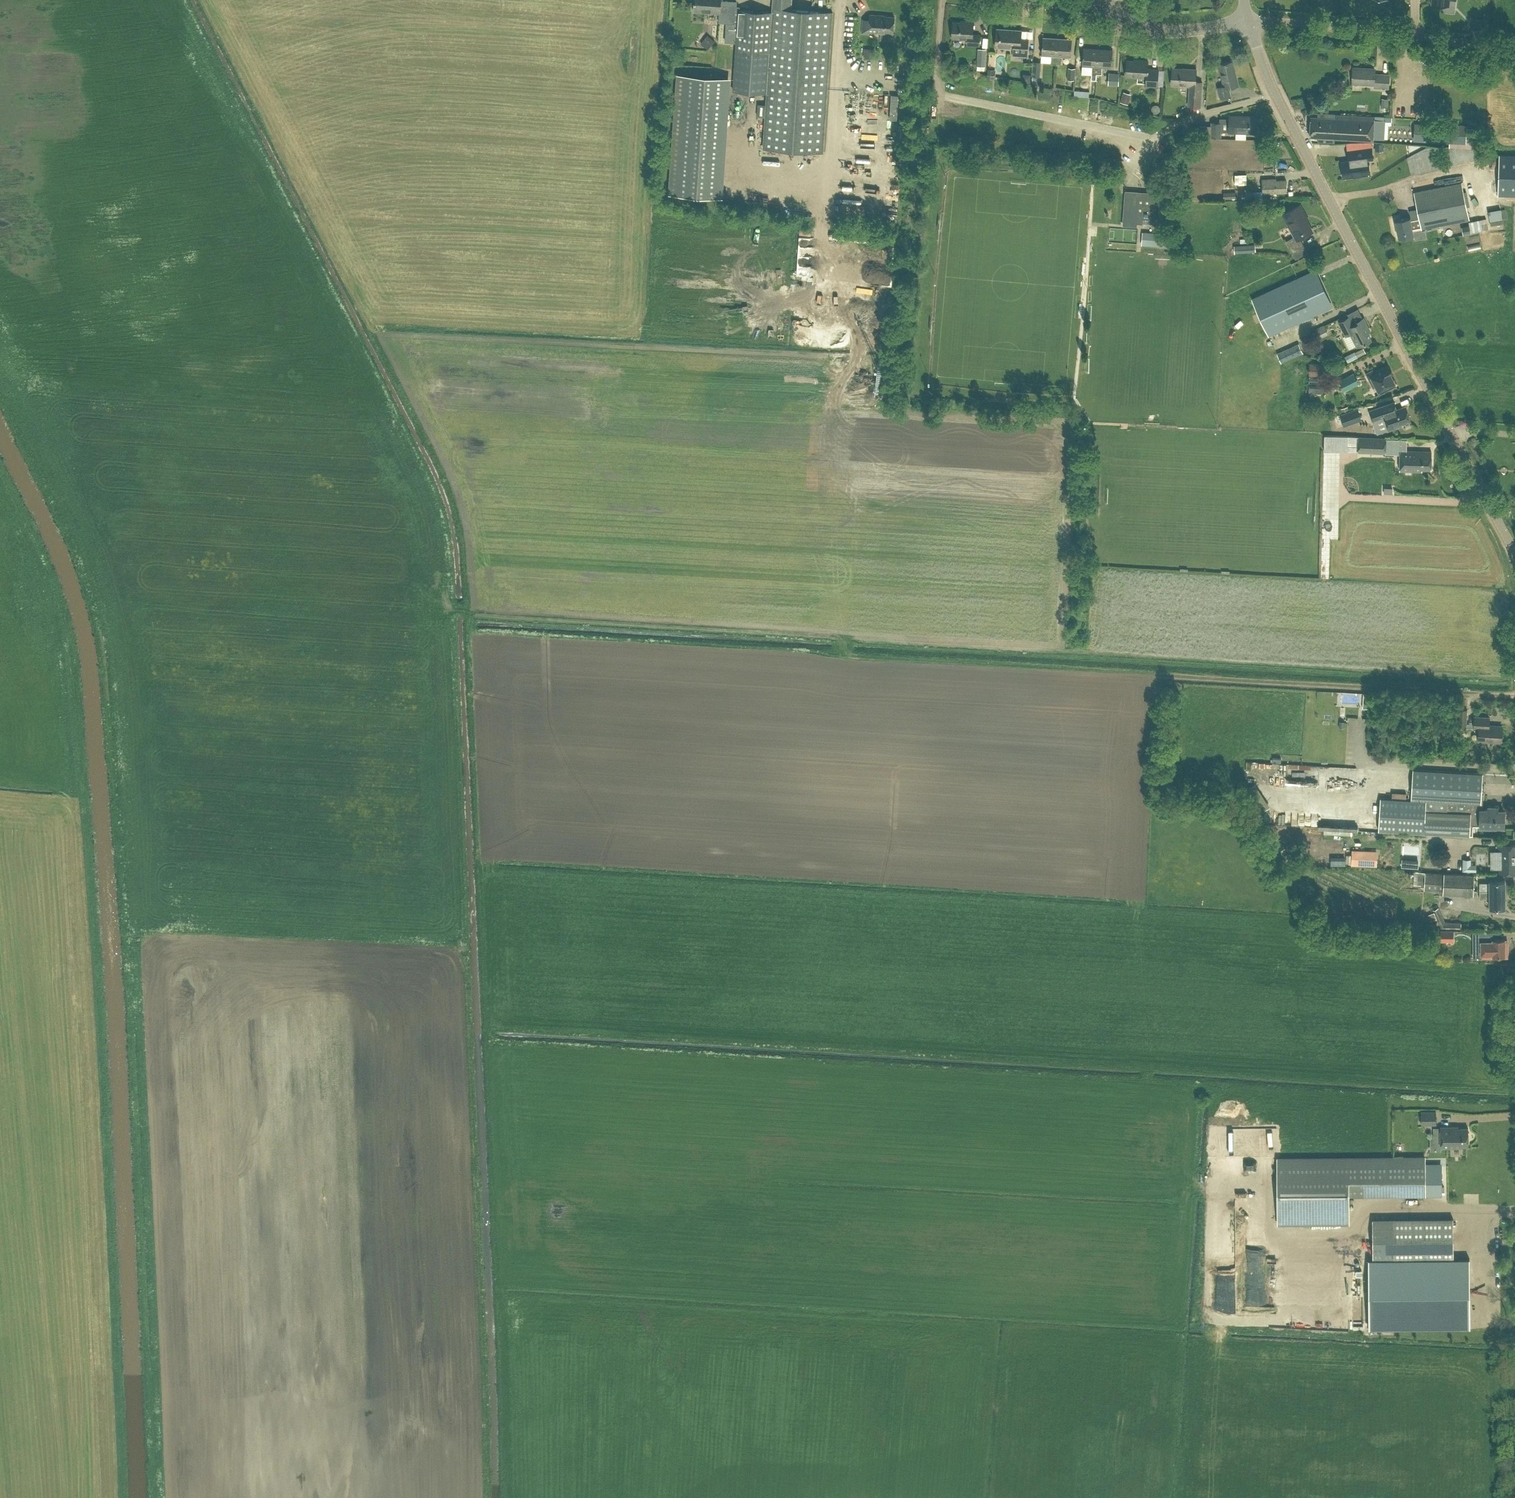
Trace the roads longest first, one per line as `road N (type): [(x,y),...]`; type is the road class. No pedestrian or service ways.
road 1 (tertiary): [(1514,562),(1342,228),(1248,22)]
road 2 (tertiary): [(1248,22),(1162,29),(1035,0)]
road 3 (unclassified): [(1248,22),(1413,36)]

